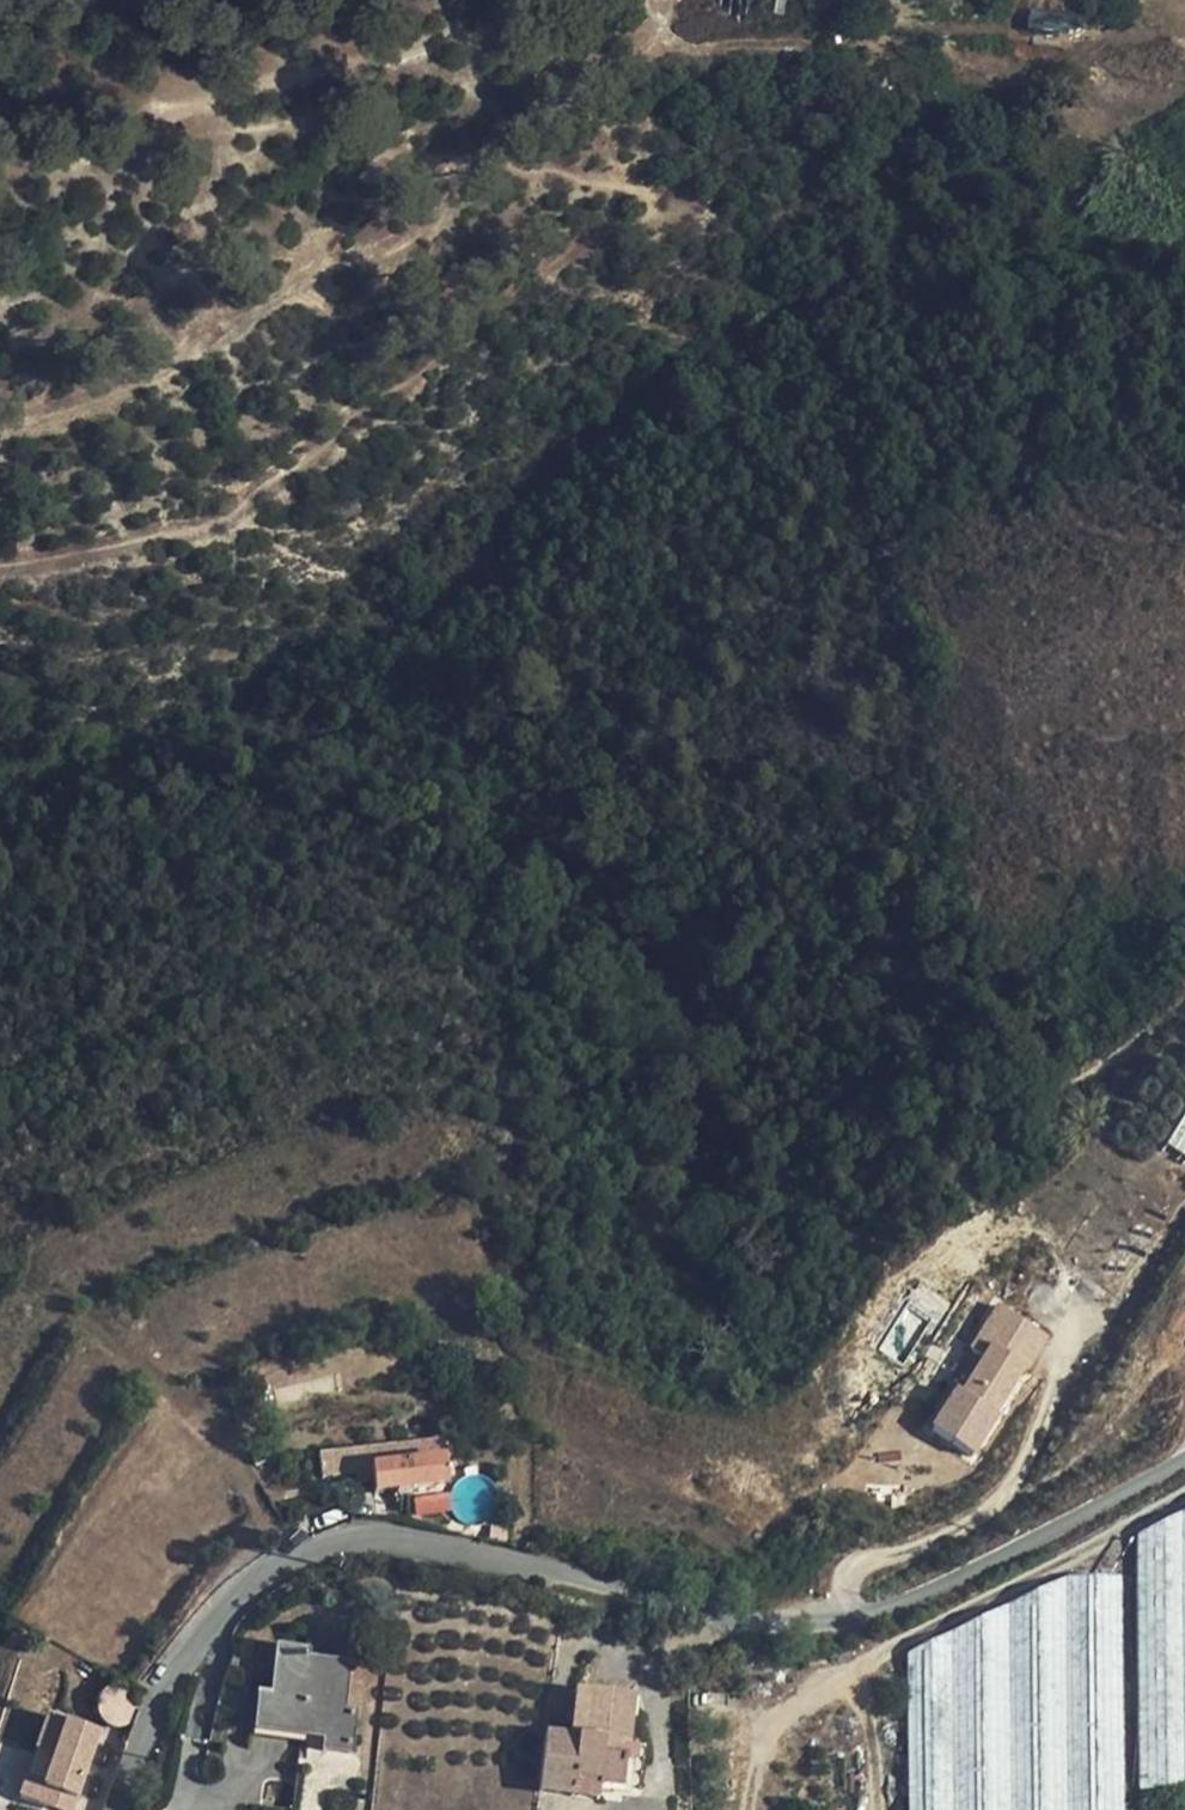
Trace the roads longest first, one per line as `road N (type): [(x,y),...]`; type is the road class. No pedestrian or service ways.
road 1 (residential): [(1184,1462),(892,1608),(788,1622),(696,1609),(414,1541),(341,1539),(274,1570),(192,1646),(166,1688),(119,1809)]

